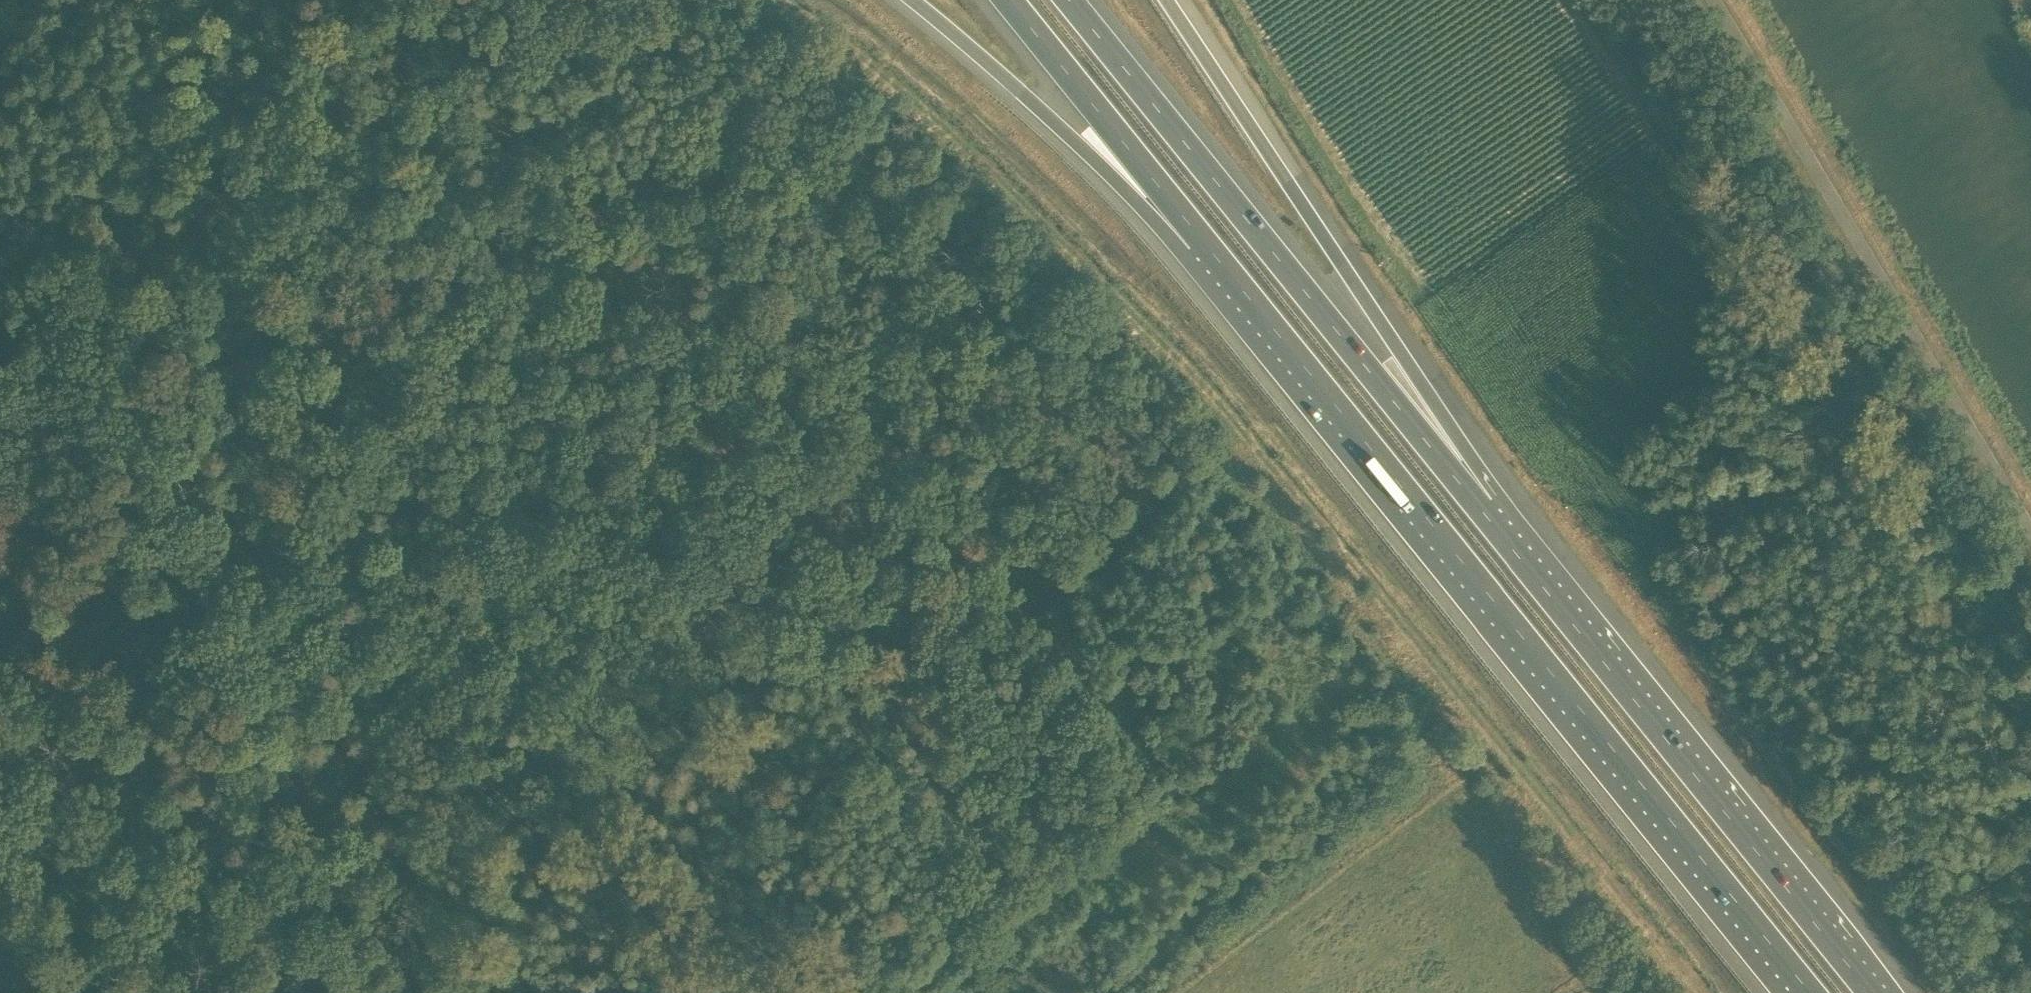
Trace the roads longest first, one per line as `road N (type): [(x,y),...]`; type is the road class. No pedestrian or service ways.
road 1 (motorway): [(1201,239),(1811,992)]
road 2 (motorway): [(1483,513),(1071,0)]
road 3 (unclassified): [(2030,540),(1709,0)]
road 4 (motorway): [(1871,992),(1483,513)]
road 5 (motorway): [(1483,513),(1400,353),(1164,0)]
road 6 (motorway): [(909,0),(1201,239)]
road 7 (motorway): [(1008,0),(1201,239)]

